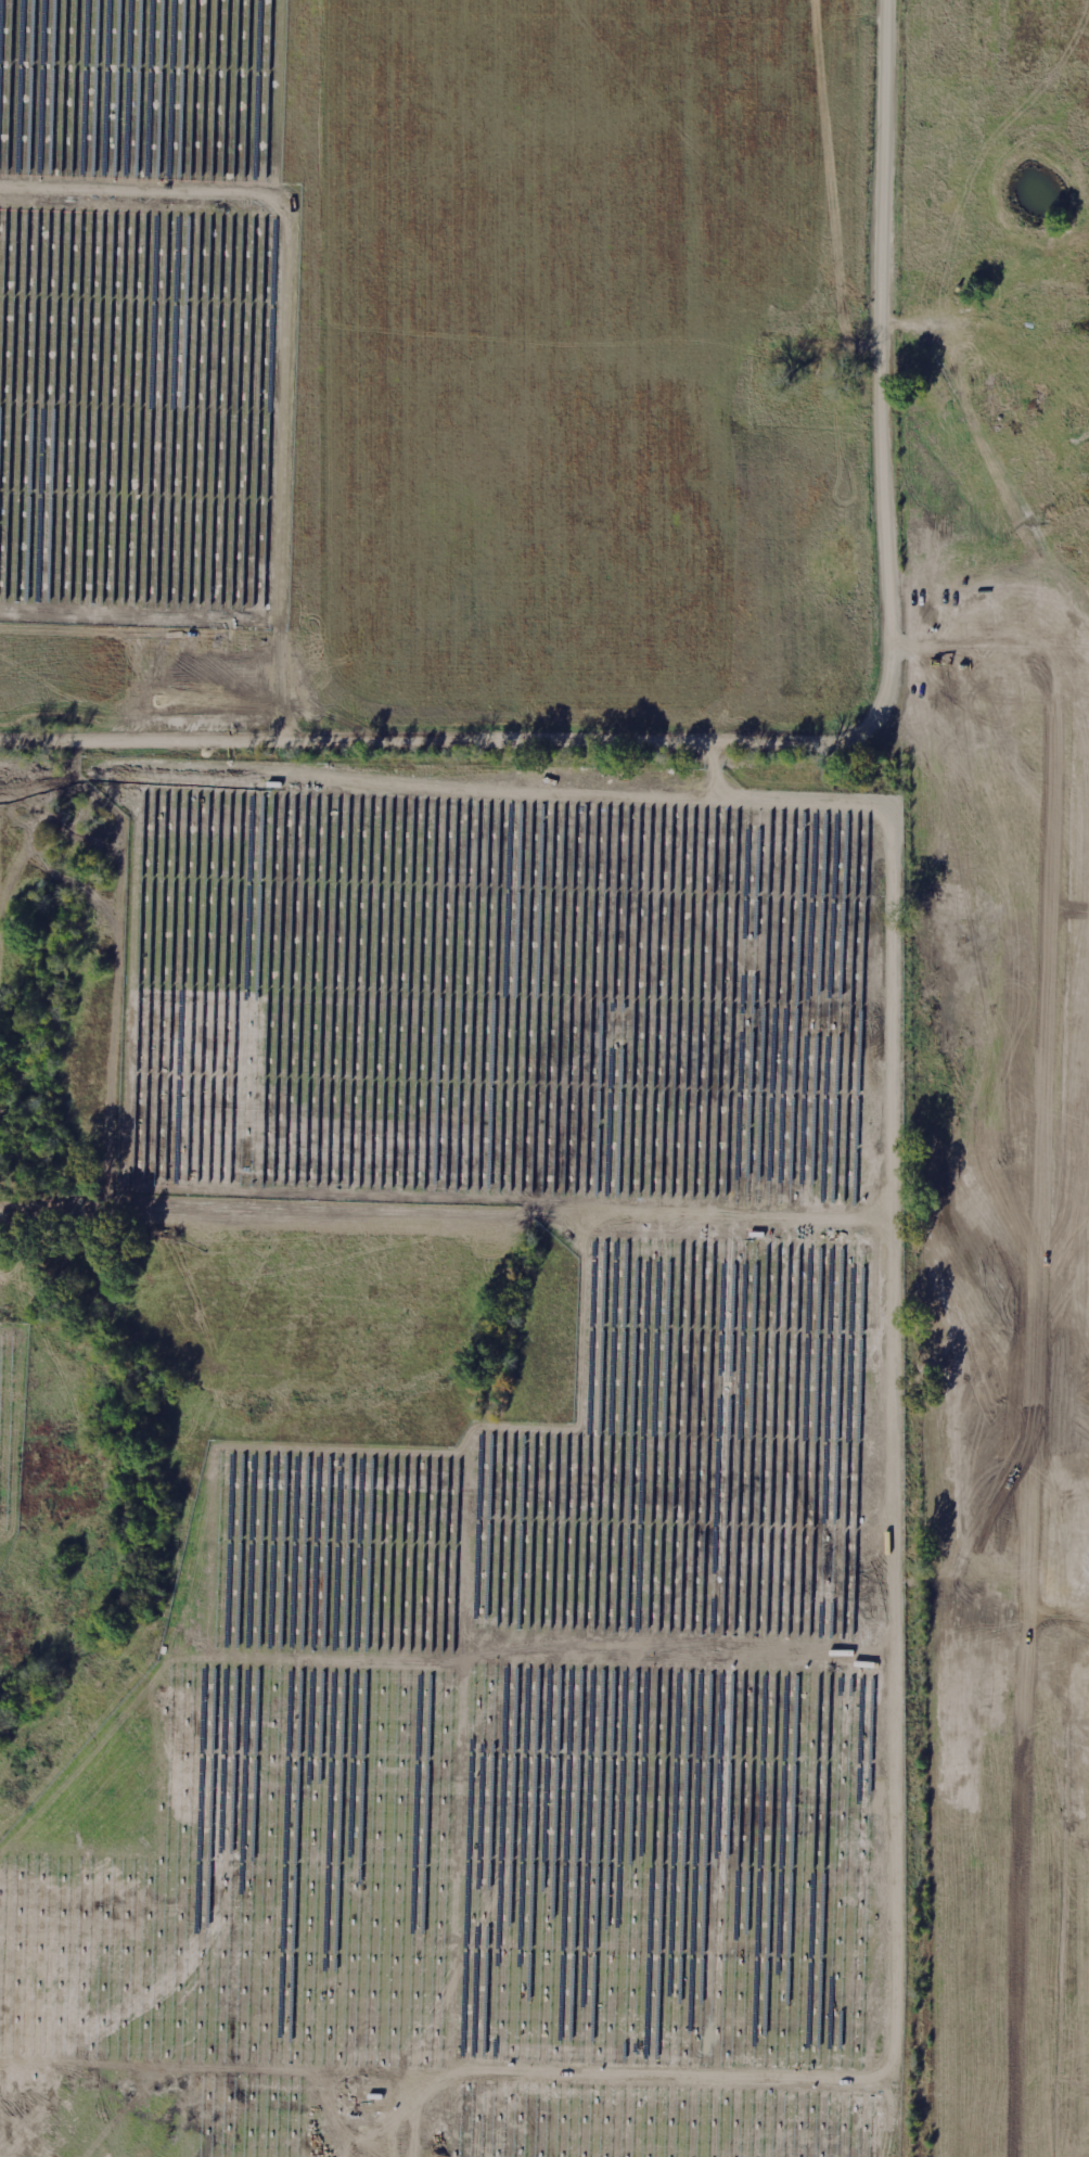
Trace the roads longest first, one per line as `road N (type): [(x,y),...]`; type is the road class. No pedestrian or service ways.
road 1 (residential): [(0,742),(802,745),(870,733),(896,690),(901,652),(892,417),(893,0)]

